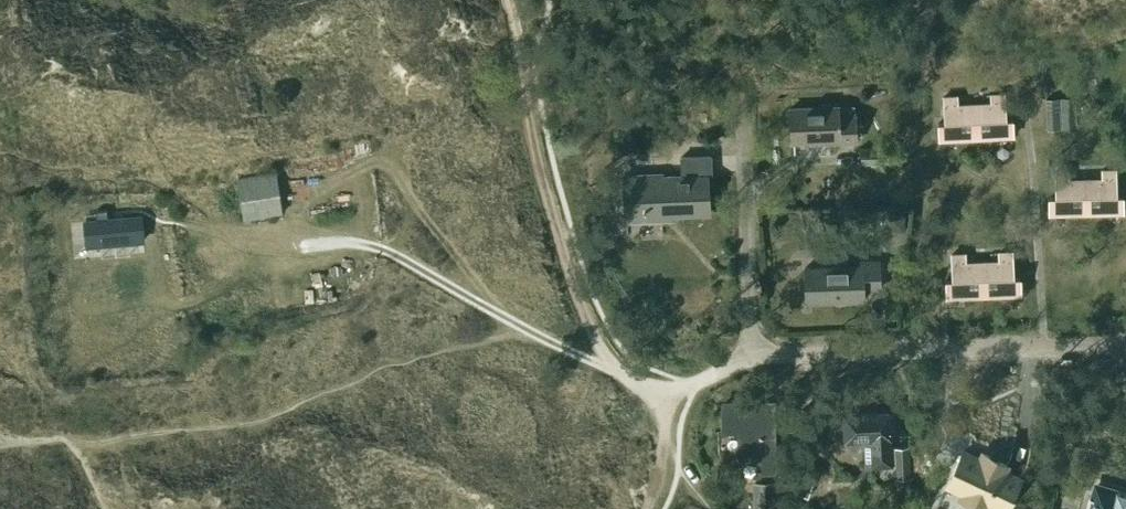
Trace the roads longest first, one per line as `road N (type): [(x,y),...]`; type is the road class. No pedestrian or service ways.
road 1 (track): [(508,0),(540,180),(579,307),(624,377),(664,399),(664,451),(647,508)]
road 2 (residential): [(693,383),(795,354),(1125,342)]
road 3 (track): [(305,248),(353,242),(412,264),(520,329),(624,377)]

